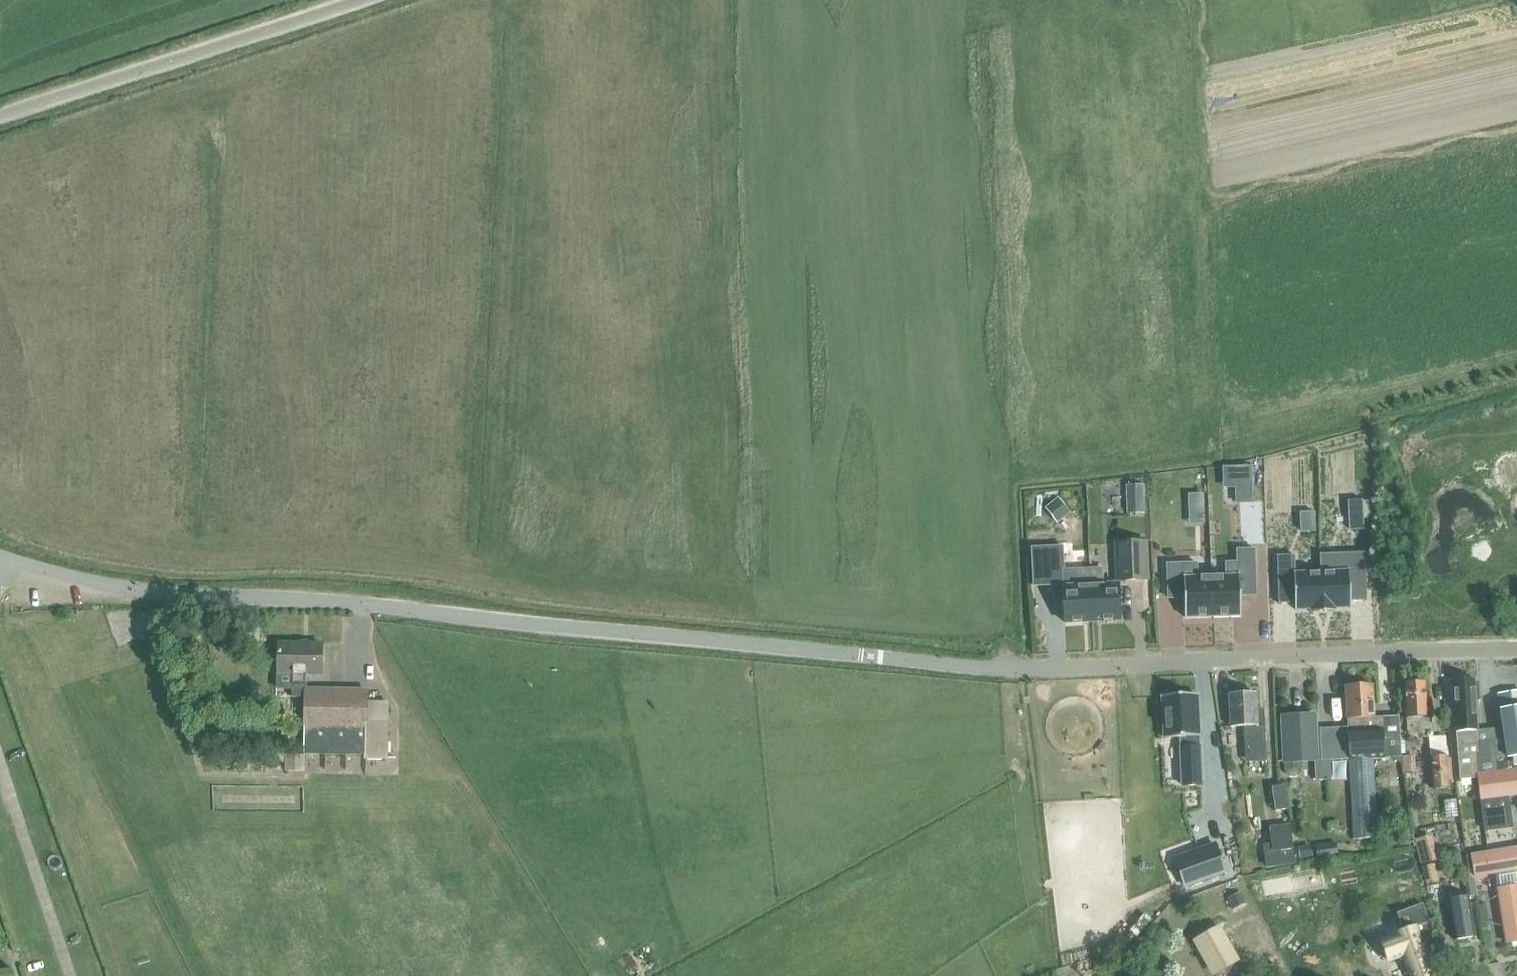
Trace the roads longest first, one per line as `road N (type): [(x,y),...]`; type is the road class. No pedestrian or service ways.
road 1 (unclassified): [(0,562),(132,590),(373,606),(1001,668)]
road 2 (unclassified): [(1516,650),(1001,668)]
road 3 (unclassified): [(346,0),(0,117)]

